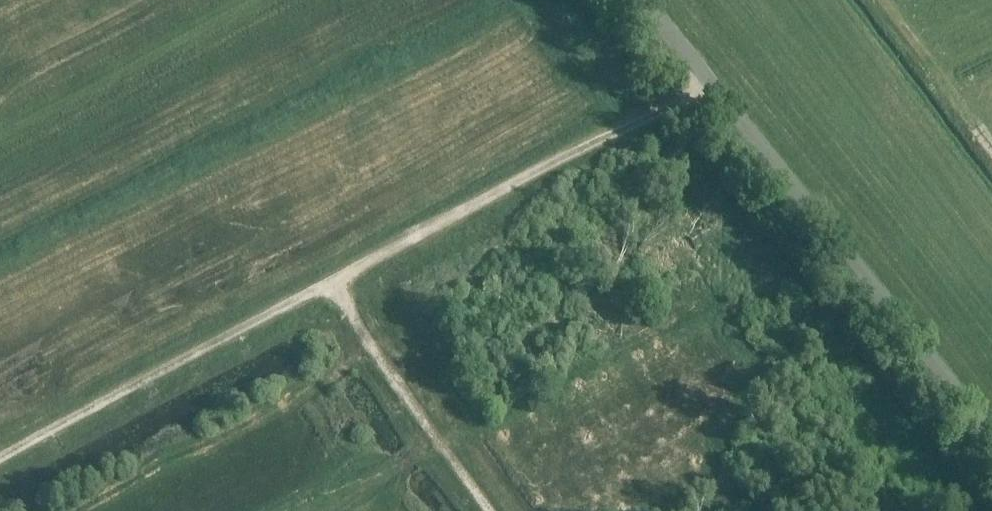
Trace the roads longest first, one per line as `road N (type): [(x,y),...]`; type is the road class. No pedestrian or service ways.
road 1 (unclassified): [(991,439),(644,0)]
road 2 (track): [(327,286),(708,80)]
road 3 (track): [(327,286),(0,461)]
road 4 (track): [(487,510),(327,286)]

